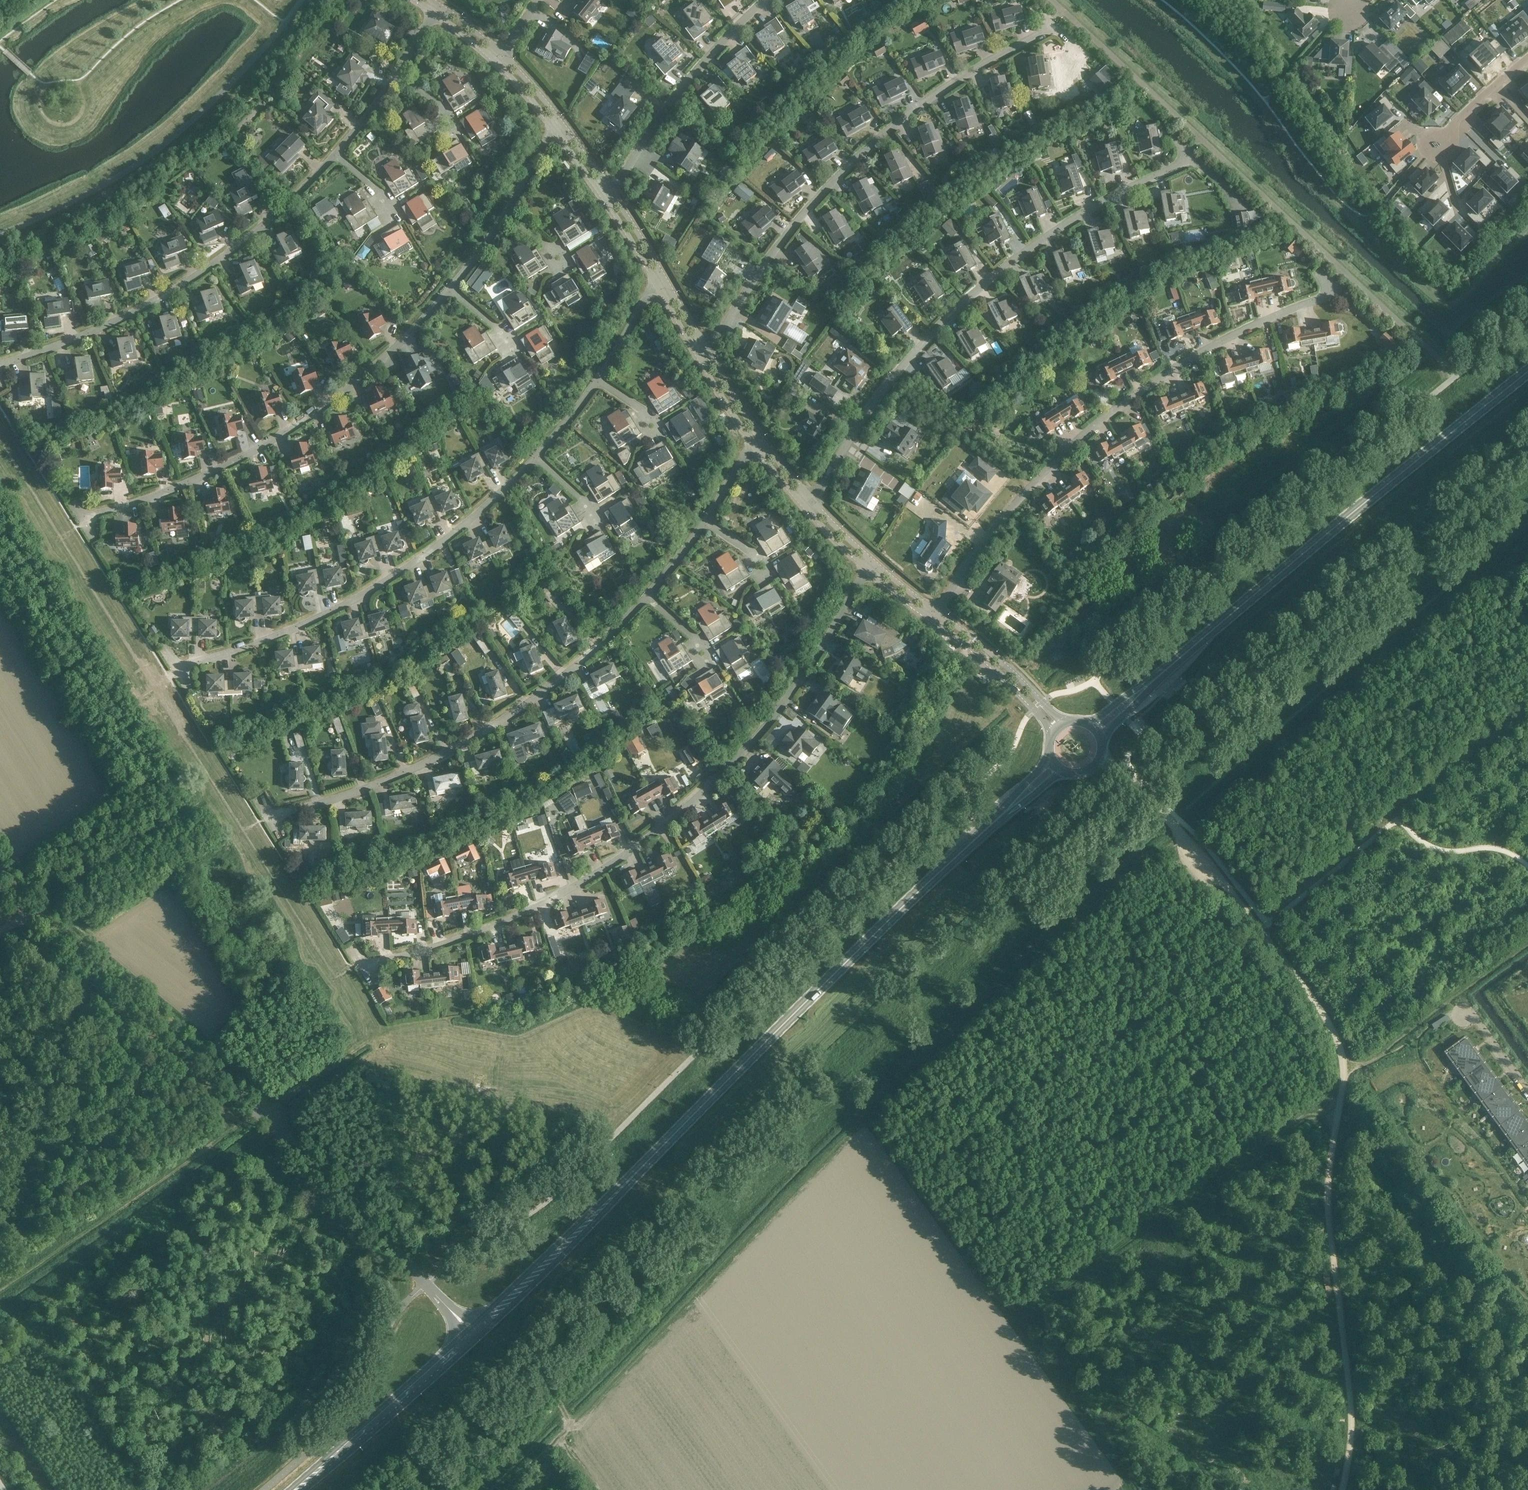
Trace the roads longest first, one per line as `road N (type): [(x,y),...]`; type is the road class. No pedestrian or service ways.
road 1 (track): [(1177,831),(867,1128),(1130,1489)]
road 2 (secondary): [(474,1338),(1015,804)]
road 3 (tertiary): [(474,1338),(232,1084),(29,913),(0,871)]
road 4 (residential): [(365,970),(489,931),(566,895),(641,845),(742,755),(805,675),(866,571)]
road 5 (track): [(1268,923),(1265,933),(1335,1039),(1344,1076),(1329,1211),(1352,1423),(1342,1489)]
road 6 (residential): [(938,611),(996,527),(1070,447),(1212,346),(1340,291)]
road 7 (residential): [(811,498),(909,355),(957,302),(1046,235),(1191,153)]
road 8 (secondary): [(1136,697),(1527,371)]
road 9 (residential): [(706,346),(833,180),(920,102),(1051,25)]
road 10 (residential): [(273,820),(417,769),(516,709),(651,595)]
road 11 (residential): [(87,522),(187,486),(299,424),(354,386),(453,289)]
road 12 (residential): [(180,669),(312,621),(387,582),(537,458)]
road 13 (residential): [(0,368),(135,313),(210,270),(339,153)]
road 14 (track): [(1013,1325),(1307,1114),(1328,1106),(1338,1116)]
road 15 (residential): [(611,188),(676,95),(768,0)]
road 16 (track): [(1265,933),(1163,814),(1092,769)]
road 17 (secondary): [(297,1489),(474,1338)]
road 18 (unclassified): [(1063,724),(938,611)]
road 19 (unclassified): [(929,620),(1008,683),(1052,734)]
road 20 (residential): [(1430,147),(1527,58)]

